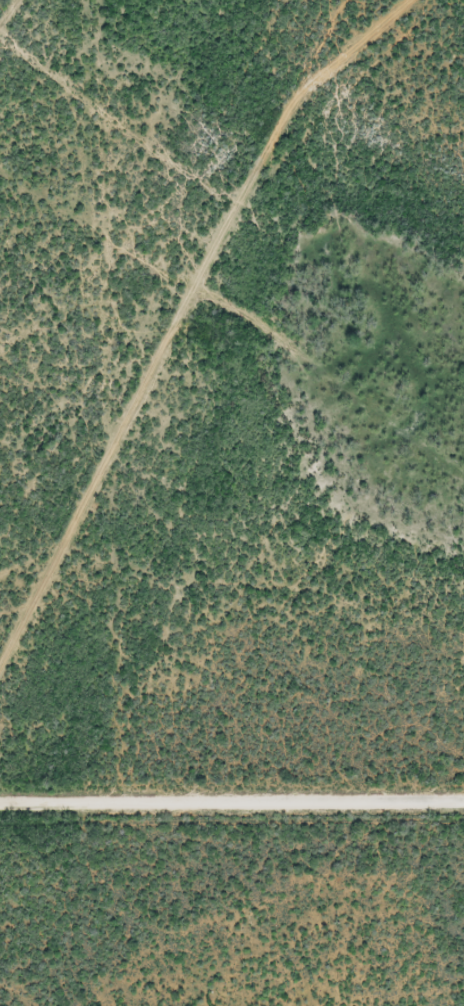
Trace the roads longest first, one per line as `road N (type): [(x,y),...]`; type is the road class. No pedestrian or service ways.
road 1 (residential): [(0,880),(108,866),(123,804),(106,0)]
road 2 (residential): [(0,688),(113,428),(181,317),(463,22)]

